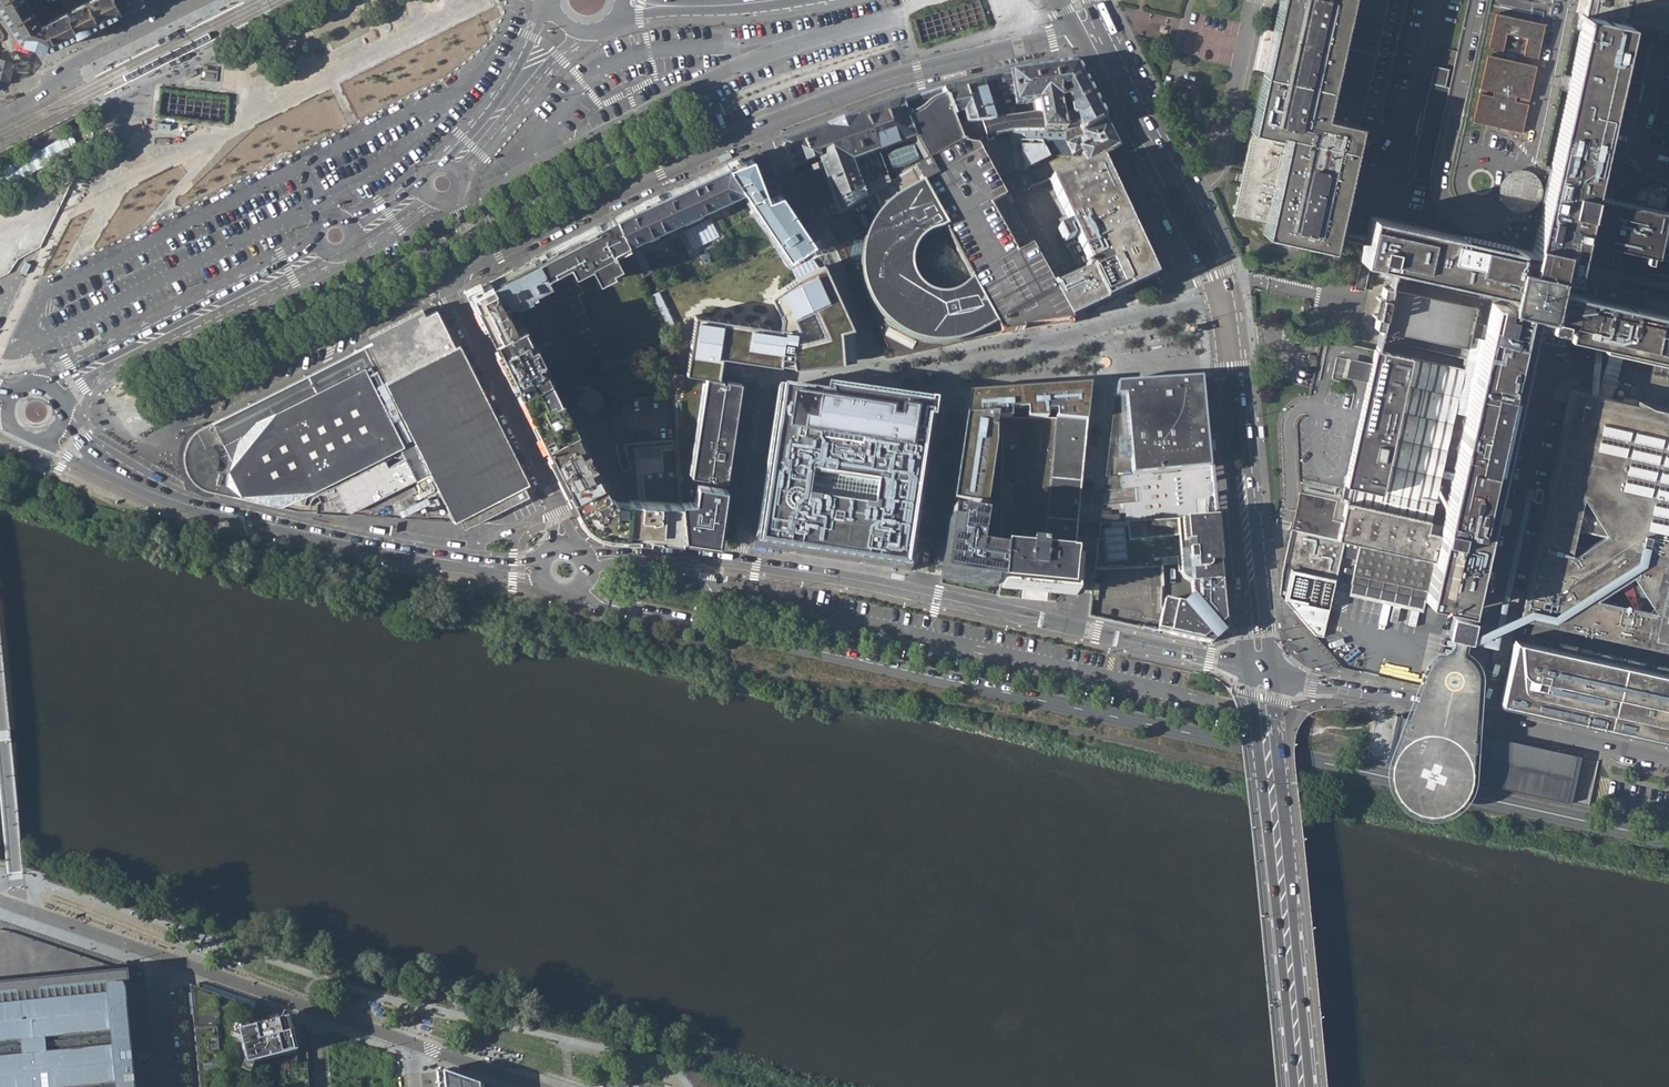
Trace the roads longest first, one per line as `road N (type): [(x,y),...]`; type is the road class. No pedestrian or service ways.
road 1 (primary): [(581,583),(630,609),(1668,838)]
road 2 (residential): [(453,278),(177,410),(157,406),(150,395),(157,379),(467,226)]
road 3 (secondary): [(1260,669),(1269,634),(1233,290),(1099,26)]
road 4 (secondary): [(1075,32),(1209,296),(1245,636),(1260,669)]
road 5 (residential): [(1075,32),(896,77),(765,124),(480,257)]
road 6 (residential): [(1260,669),(739,561)]
road 7 (primary): [(541,570),(400,551),(224,513),(110,472)]
road 8 (secondary): [(1299,1086),(1260,669)]
road 9 (residential): [(1668,760),(1260,669)]
road 10 (secondary): [(313,235),(297,255),(33,384)]
road 11 (secondary): [(63,405),(81,385),(171,336),(333,257)]
road 12 (residential): [(562,547),(559,516),(453,298),(453,278)]
road 13 (residential): [(165,958),(413,1045)]
road 14 (residential): [(0,115),(47,92),(54,72),(199,0)]
road 15 (secondary): [(550,0),(514,76),(442,165)]
road 16 (secondary): [(460,178),(529,86),(583,31)]
road 17 (residential): [(739,561),(766,380)]
road 18 (residential): [(0,901),(165,958)]
road 19 (residential): [(739,561),(574,550)]
road 20 (residential): [(173,1086),(165,958)]
road 21 (residential): [(413,1045),(533,1086)]

